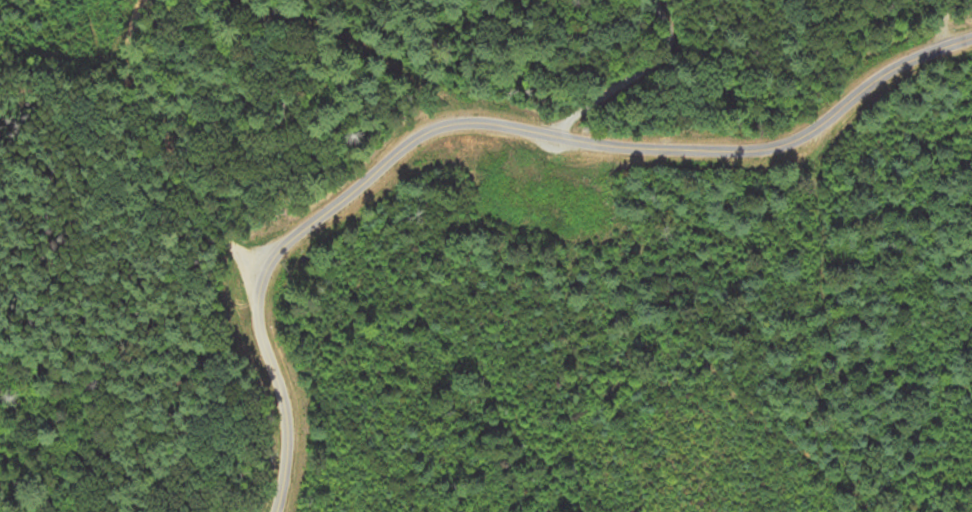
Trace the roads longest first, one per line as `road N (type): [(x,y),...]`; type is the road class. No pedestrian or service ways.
road 1 (residential): [(259,269),(287,234),(436,119),(477,113),(689,137),(784,134),(878,62),(971,28)]
road 2 (residential): [(259,269),(173,181),(129,110),(124,70),(140,0)]
road 3 (residential): [(271,511),(284,414),(255,307),(259,269)]
road 4 (residential): [(552,122),(562,100),(640,53),(659,30),(655,0)]

